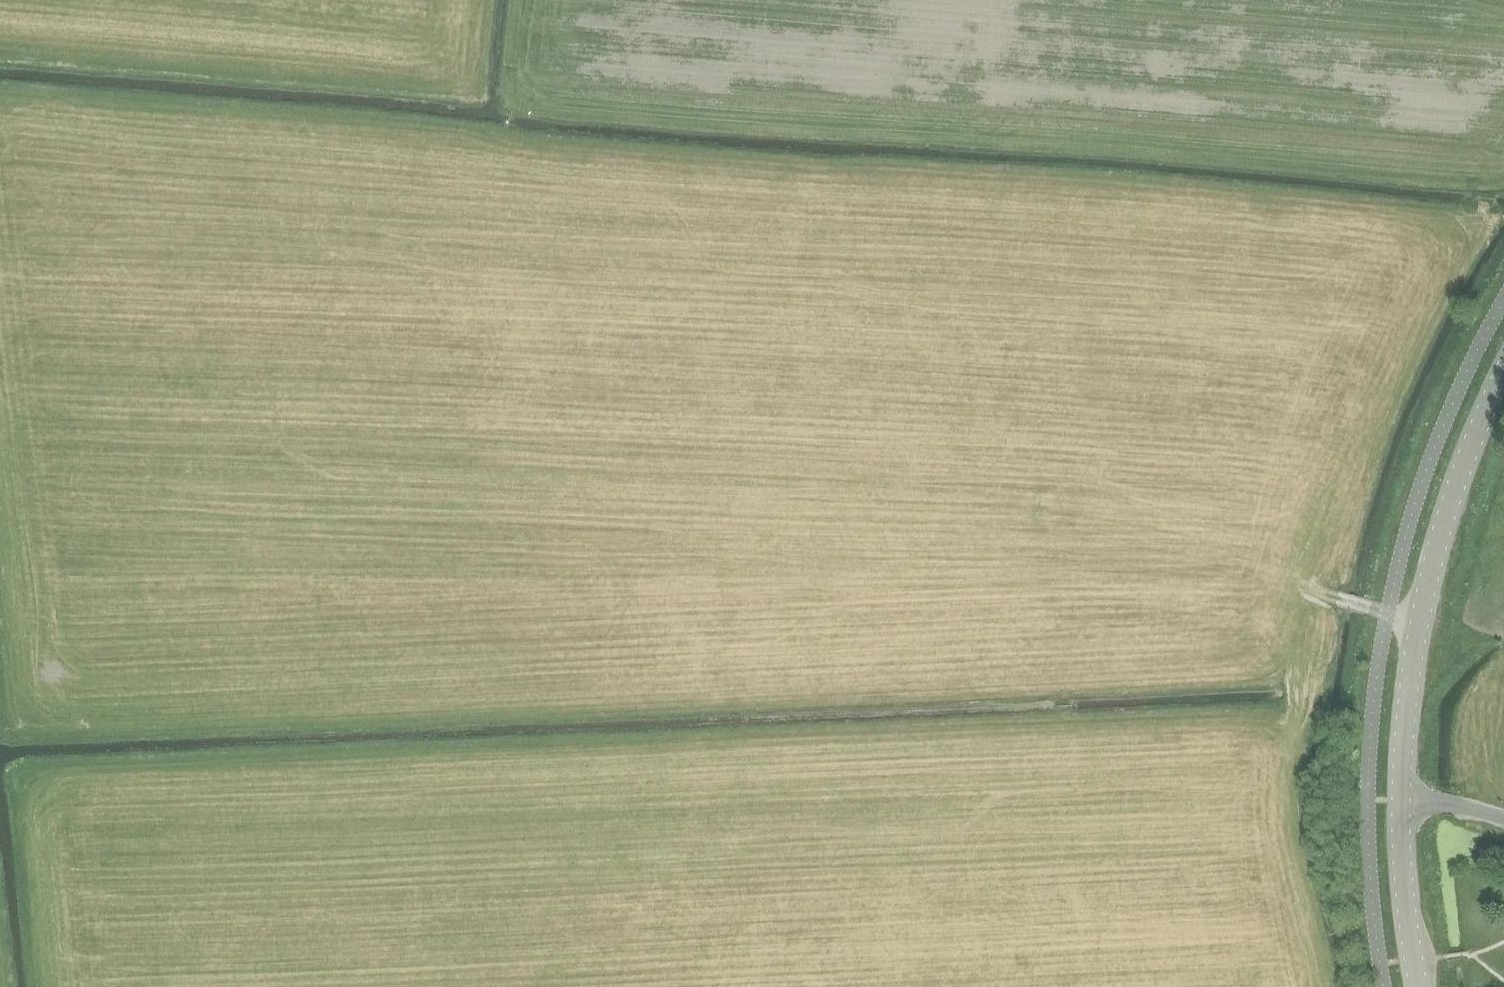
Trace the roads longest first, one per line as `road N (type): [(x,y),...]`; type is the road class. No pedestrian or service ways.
road 1 (secondary): [(1419,986),(1402,836),(1415,654),(1445,521),(1503,374)]

